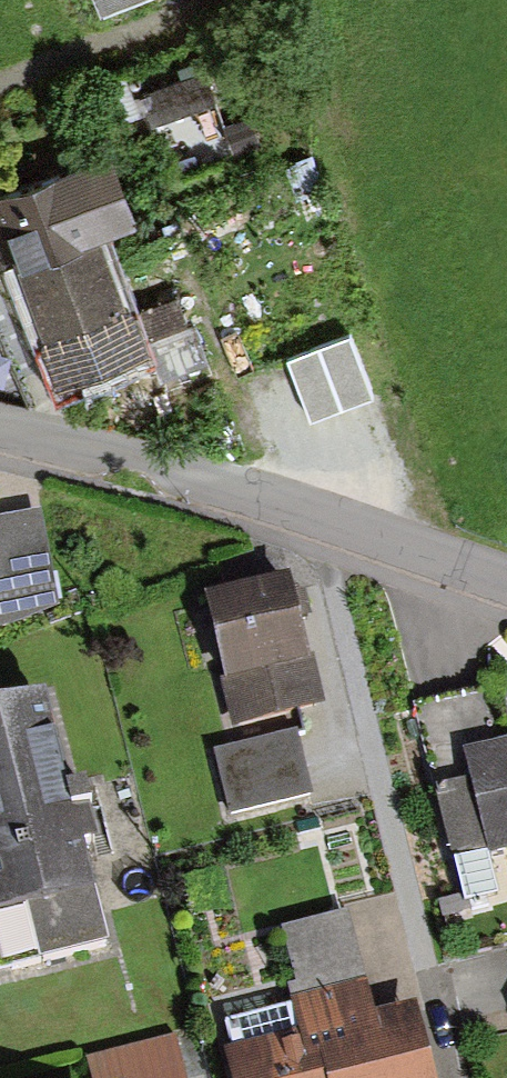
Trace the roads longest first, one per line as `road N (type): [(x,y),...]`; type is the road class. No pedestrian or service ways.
road 1 (residential): [(506,586),(326,523),(0,429)]
road 2 (unclassified): [(0,86),(215,0)]

